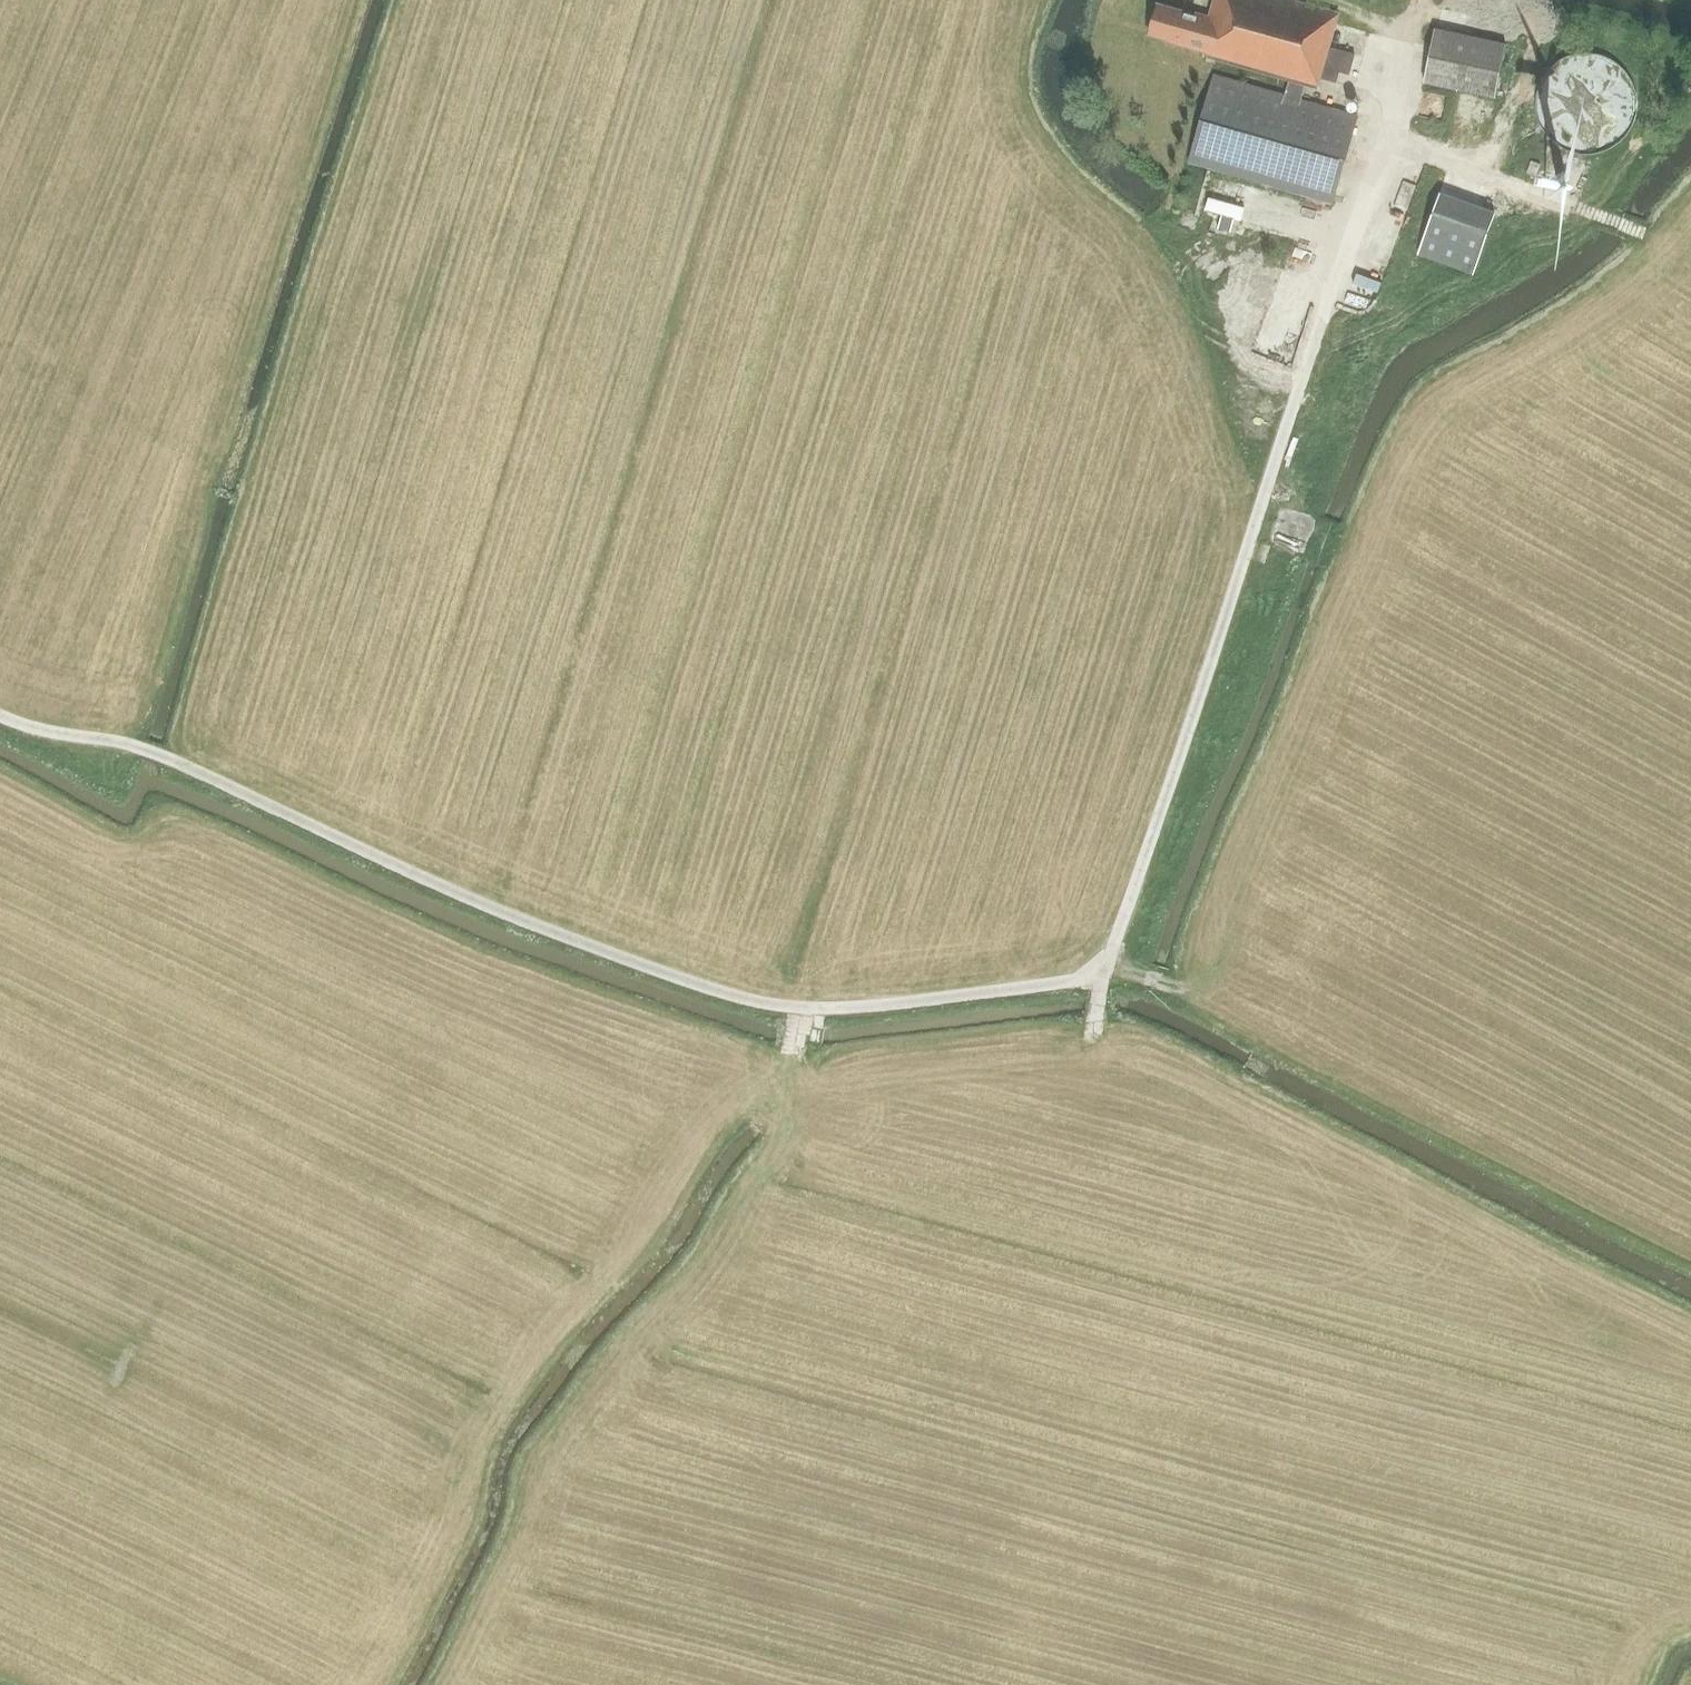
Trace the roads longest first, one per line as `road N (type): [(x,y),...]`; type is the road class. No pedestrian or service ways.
road 1 (track): [(1342,253),(1121,930),(1103,968),(1075,981),(854,1009),(736,996),(515,918),(180,762),(0,715)]

